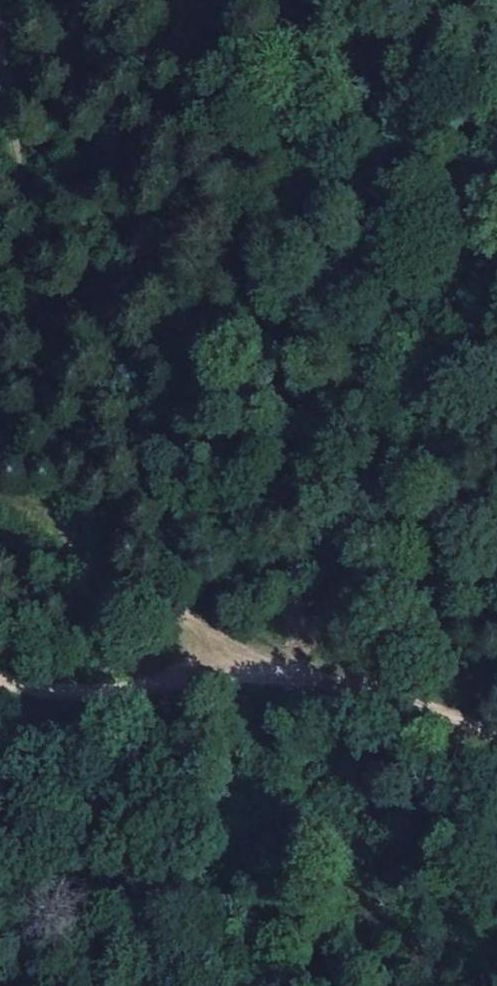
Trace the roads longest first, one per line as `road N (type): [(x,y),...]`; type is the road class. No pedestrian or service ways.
road 1 (track): [(0,658),(60,676),(173,684),(263,654),(363,676),(496,733)]

